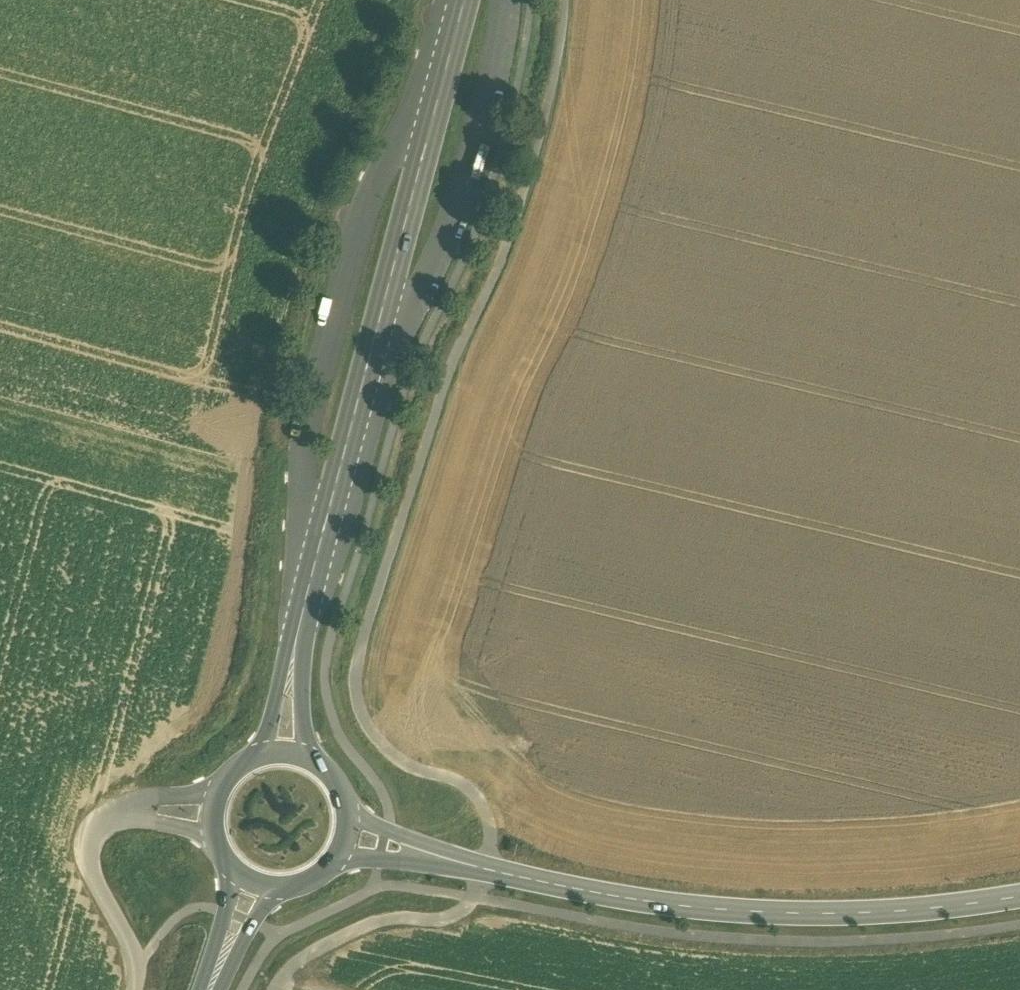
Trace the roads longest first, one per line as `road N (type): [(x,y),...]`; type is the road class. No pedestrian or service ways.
road 1 (track): [(279,982),(299,962),(372,925),(457,914),(485,870),(491,833),(480,803),(458,782),(403,763),(378,739),(354,676),(427,440),(516,226),(563,0)]
road 2 (primary): [(465,0),(310,585),(286,751)]
road 3 (unclassified): [(346,835),(609,895),(723,910),(877,913),(1019,897)]
road 4 (track): [(141,810),(106,825),(90,847),(96,883),(138,965),(133,989)]
road 5 (primary): [(286,751),(244,761),(217,794),(215,836),(223,855),(256,882)]

